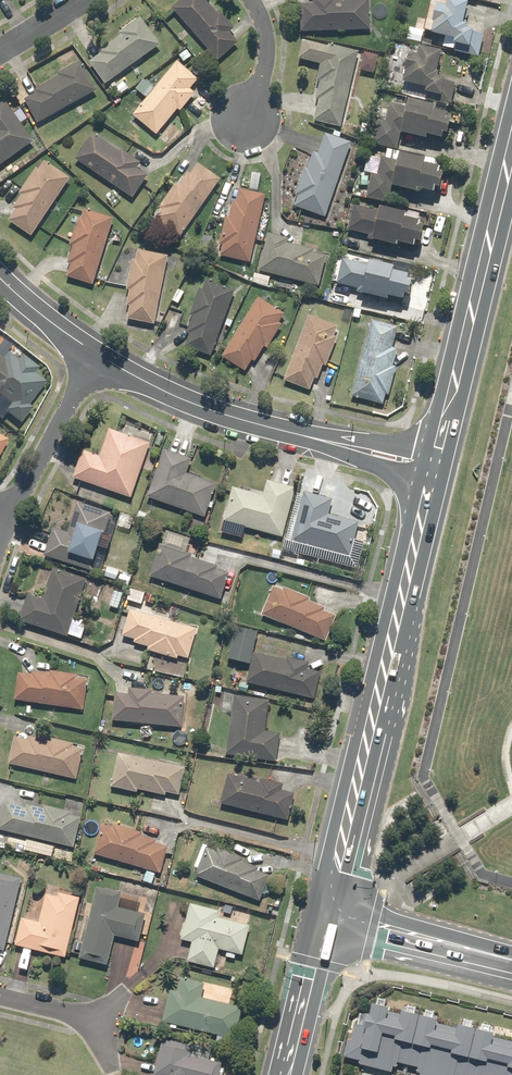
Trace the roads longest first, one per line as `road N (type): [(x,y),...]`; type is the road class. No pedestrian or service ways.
road 1 (secondary): [(325,909),(434,475)]
road 2 (secondary): [(438,457),(511,157)]
road 3 (residential): [(344,445),(227,415),(95,354)]
road 4 (secondary): [(325,909),(511,959)]
road 5 (residential): [(95,354),(9,519)]
road 6 (secondary): [(283,1074),(325,909)]
road 7 (residential): [(244,125),(268,47),(253,0)]
road 8 (residential): [(95,354),(0,279)]

